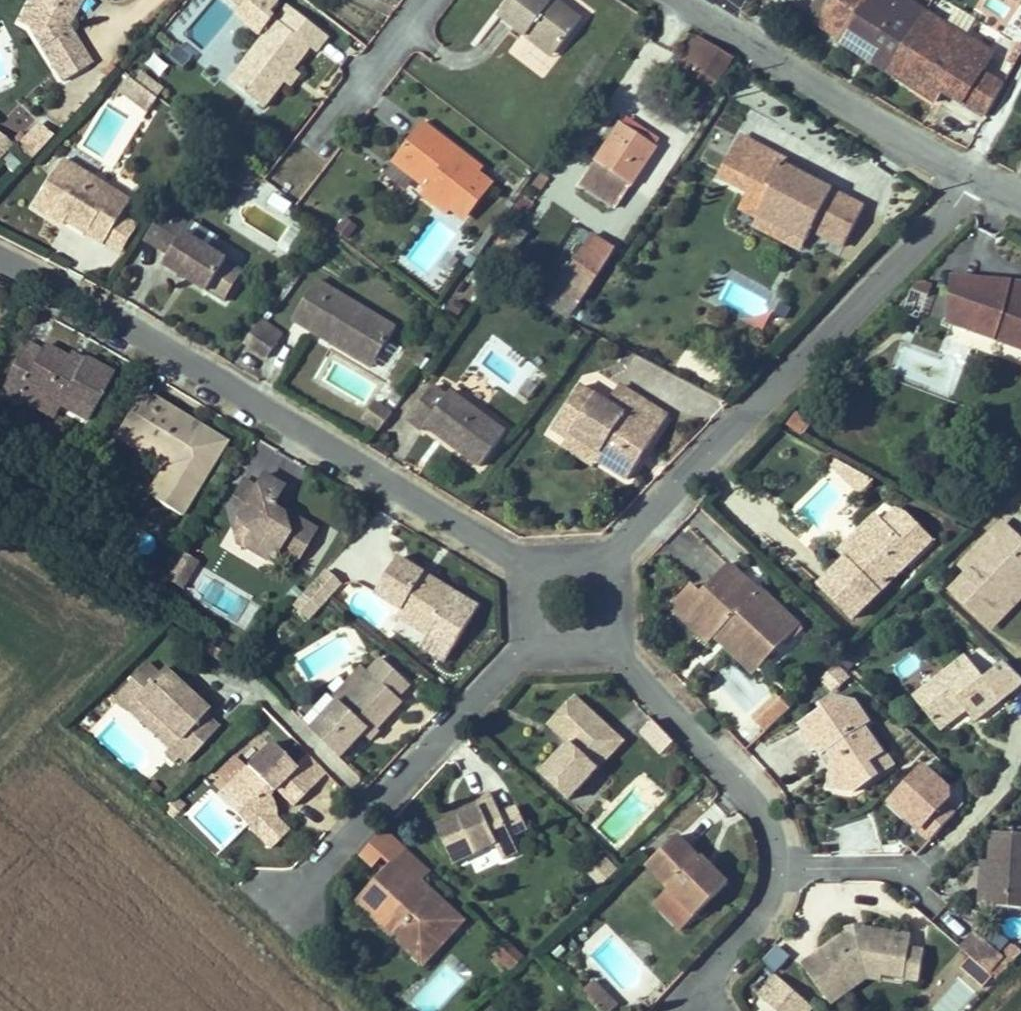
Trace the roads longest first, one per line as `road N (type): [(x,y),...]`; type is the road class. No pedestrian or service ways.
road 1 (residential): [(0,239),(583,583)]
road 2 (residential): [(645,581),(1002,175)]
road 3 (residential): [(309,928),(583,635)]
road 4 (tertiary): [(691,0),(1002,175)]
road 5 (residential): [(644,636),(800,815),(812,866)]
road 6 (residential): [(451,0),(308,189)]
road 7 (residential): [(812,866),(794,916),(727,996),(726,1010)]
road 8 (residential): [(945,881),(929,868),(812,866)]

